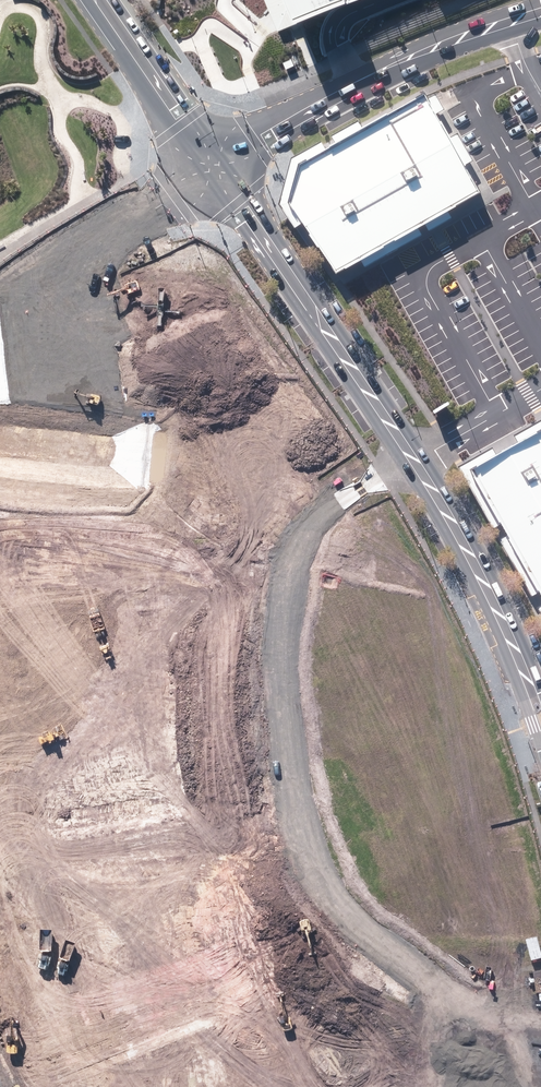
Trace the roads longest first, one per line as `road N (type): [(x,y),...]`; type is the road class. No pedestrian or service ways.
road 1 (unknown): [(411,456),(340,500),(300,548),(279,634),(295,805),(327,897),(447,997),(514,1021),(540,1022)]
road 2 (tertiary): [(211,161),(452,521),(540,717)]
road 3 (unclassified): [(540,12),(410,56),(211,161)]
road 4 (unclassified): [(211,161),(55,256),(0,301)]
road 5 (tertiary): [(101,0),(211,161)]

